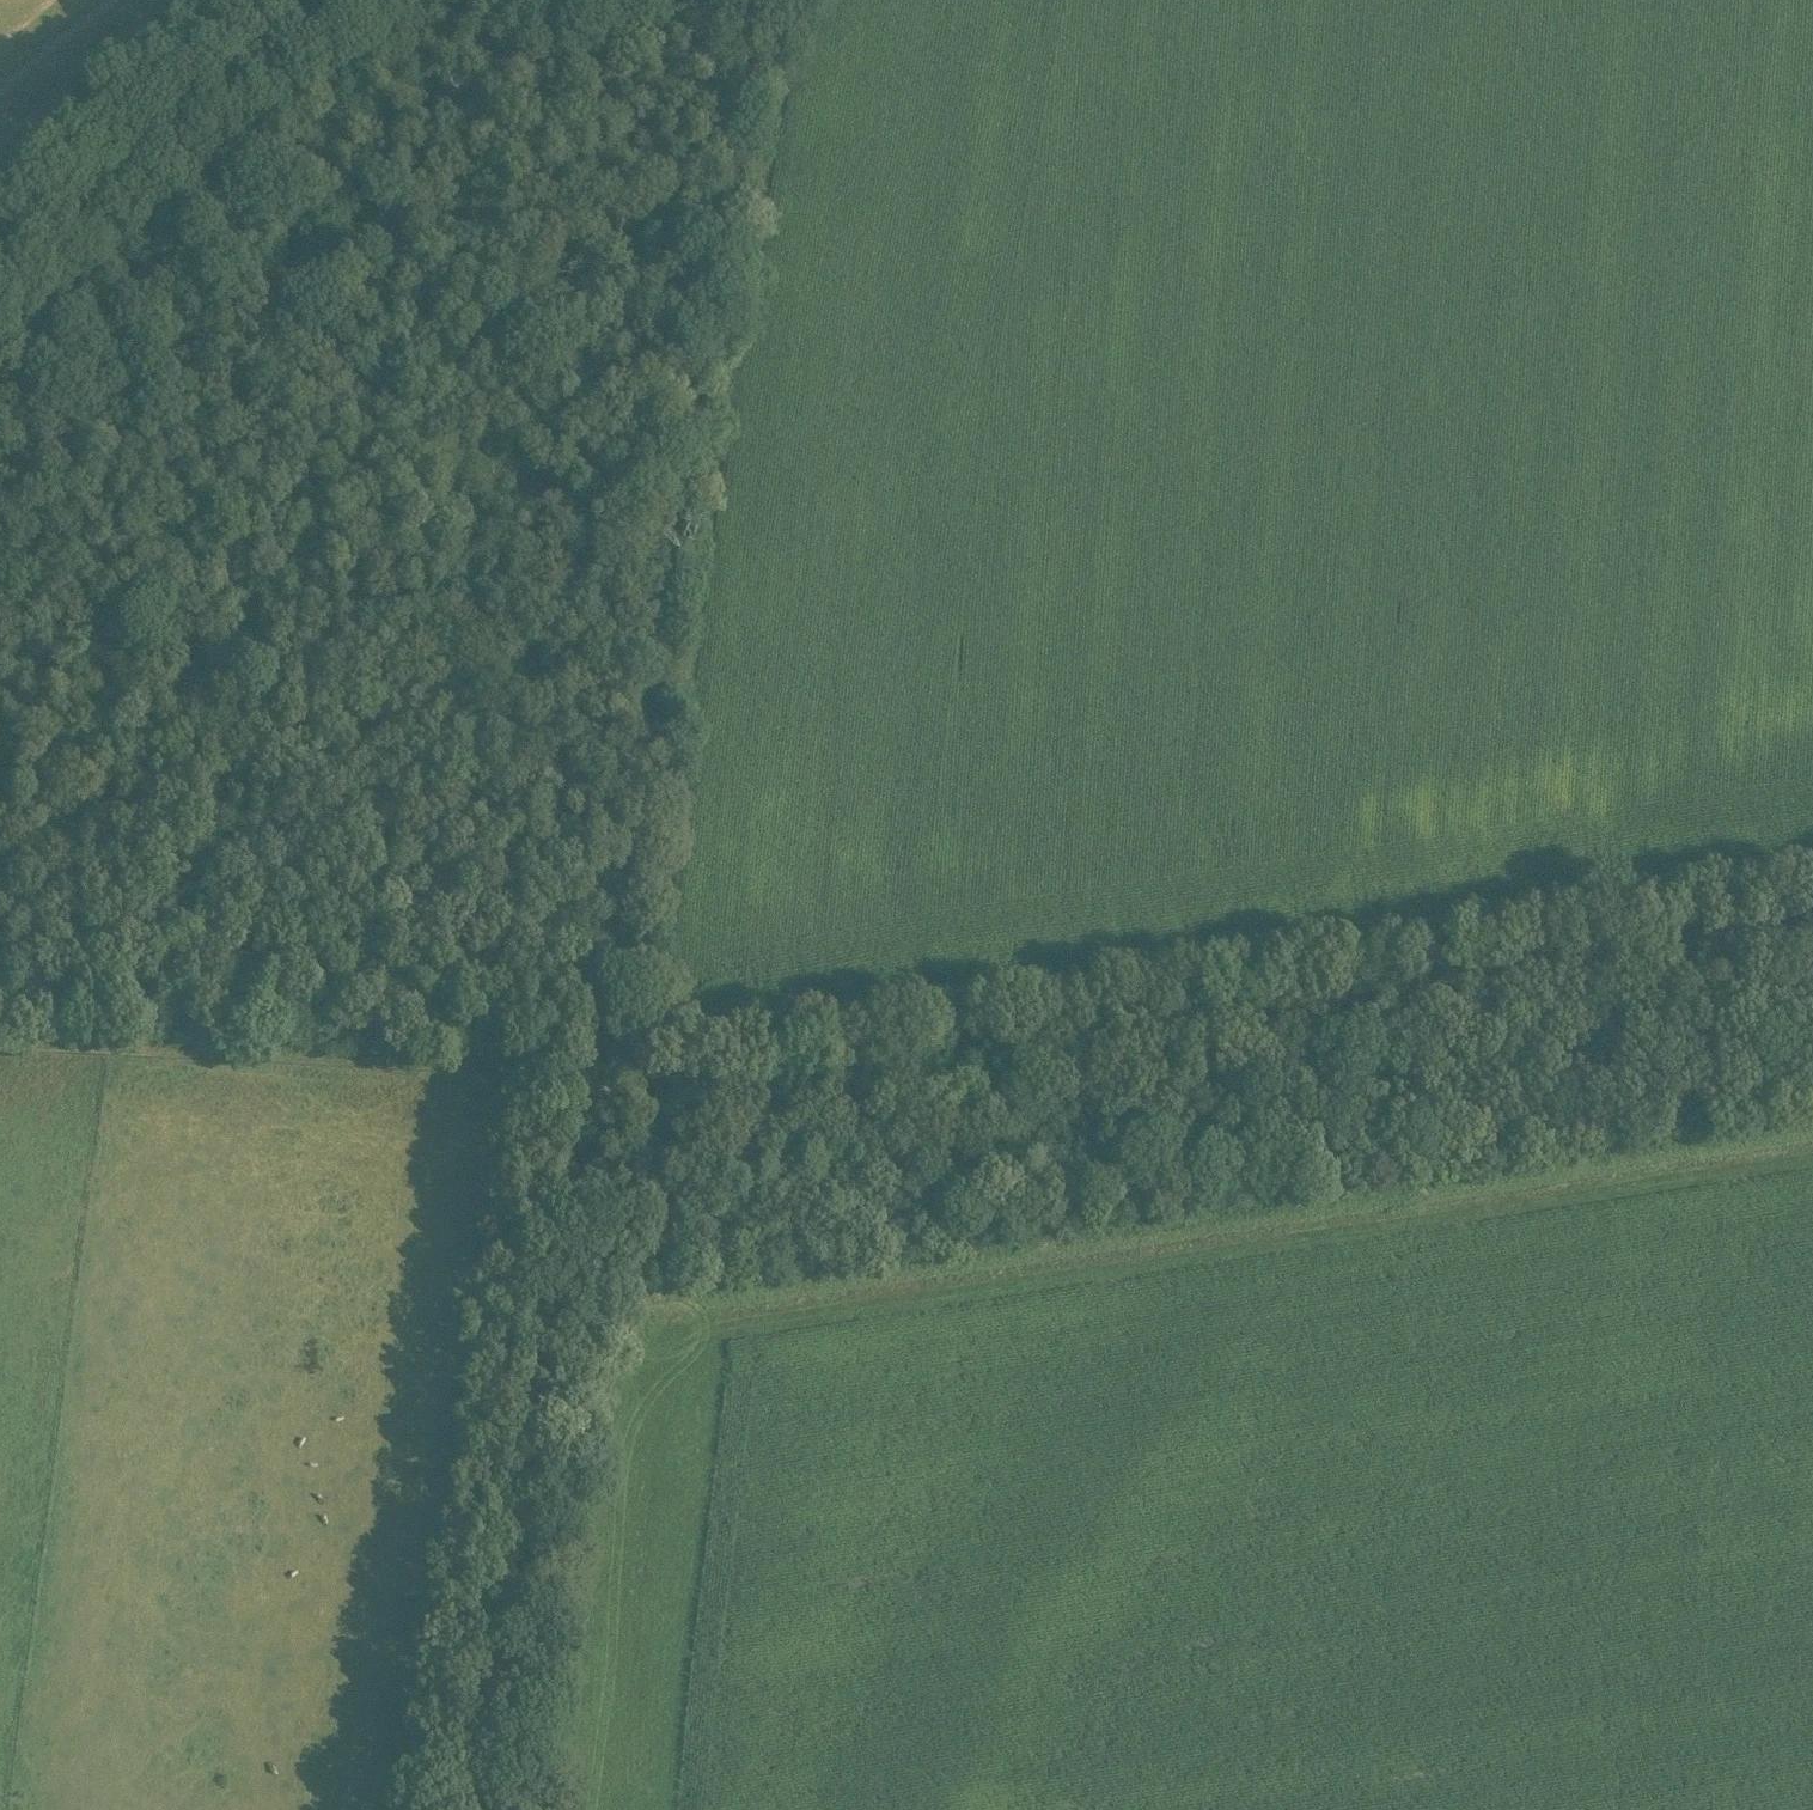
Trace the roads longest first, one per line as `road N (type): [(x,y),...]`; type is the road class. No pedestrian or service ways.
road 1 (track): [(1812,926),(732,1089),(666,1094),(603,1084)]
road 2 (track): [(603,1084),(474,1809)]
road 3 (track): [(0,1042),(482,1059),(603,1084)]
road 4 (track): [(352,0),(0,277)]

